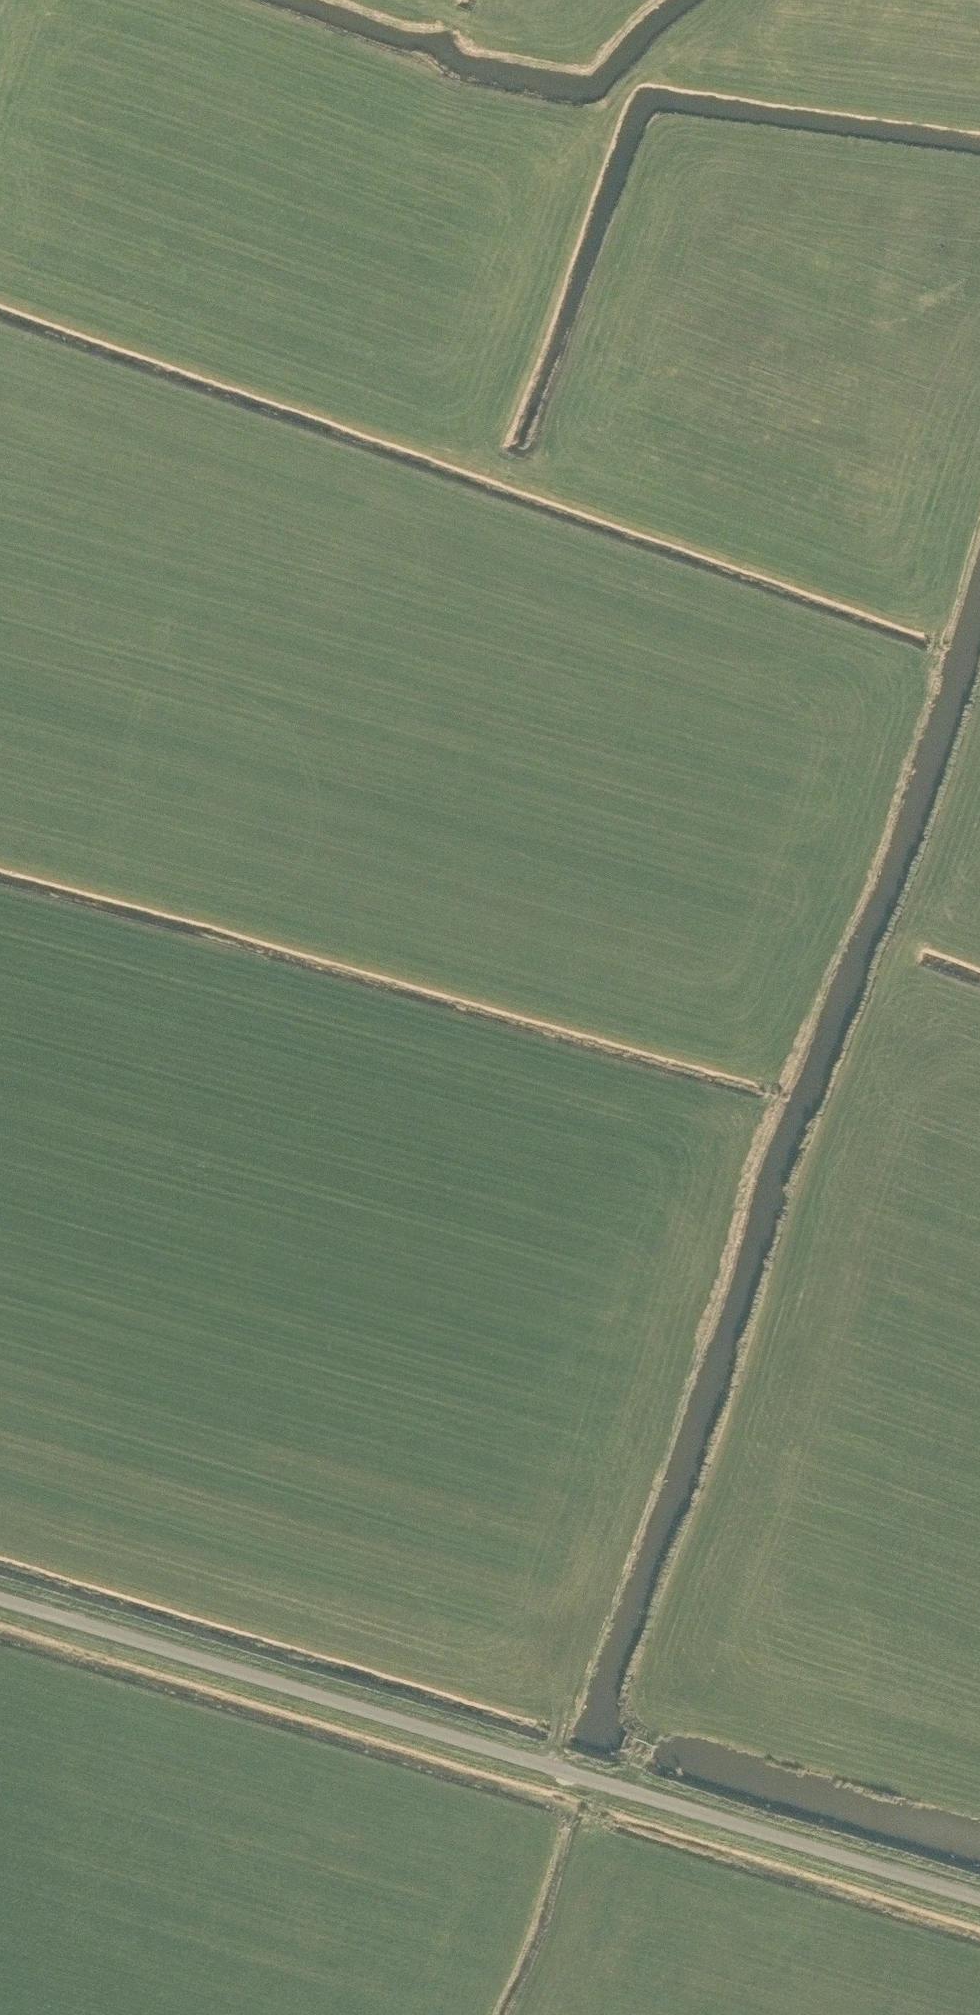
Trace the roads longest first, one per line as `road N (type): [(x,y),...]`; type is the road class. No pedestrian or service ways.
road 1 (unclassified): [(979,1899),(0,1599)]

